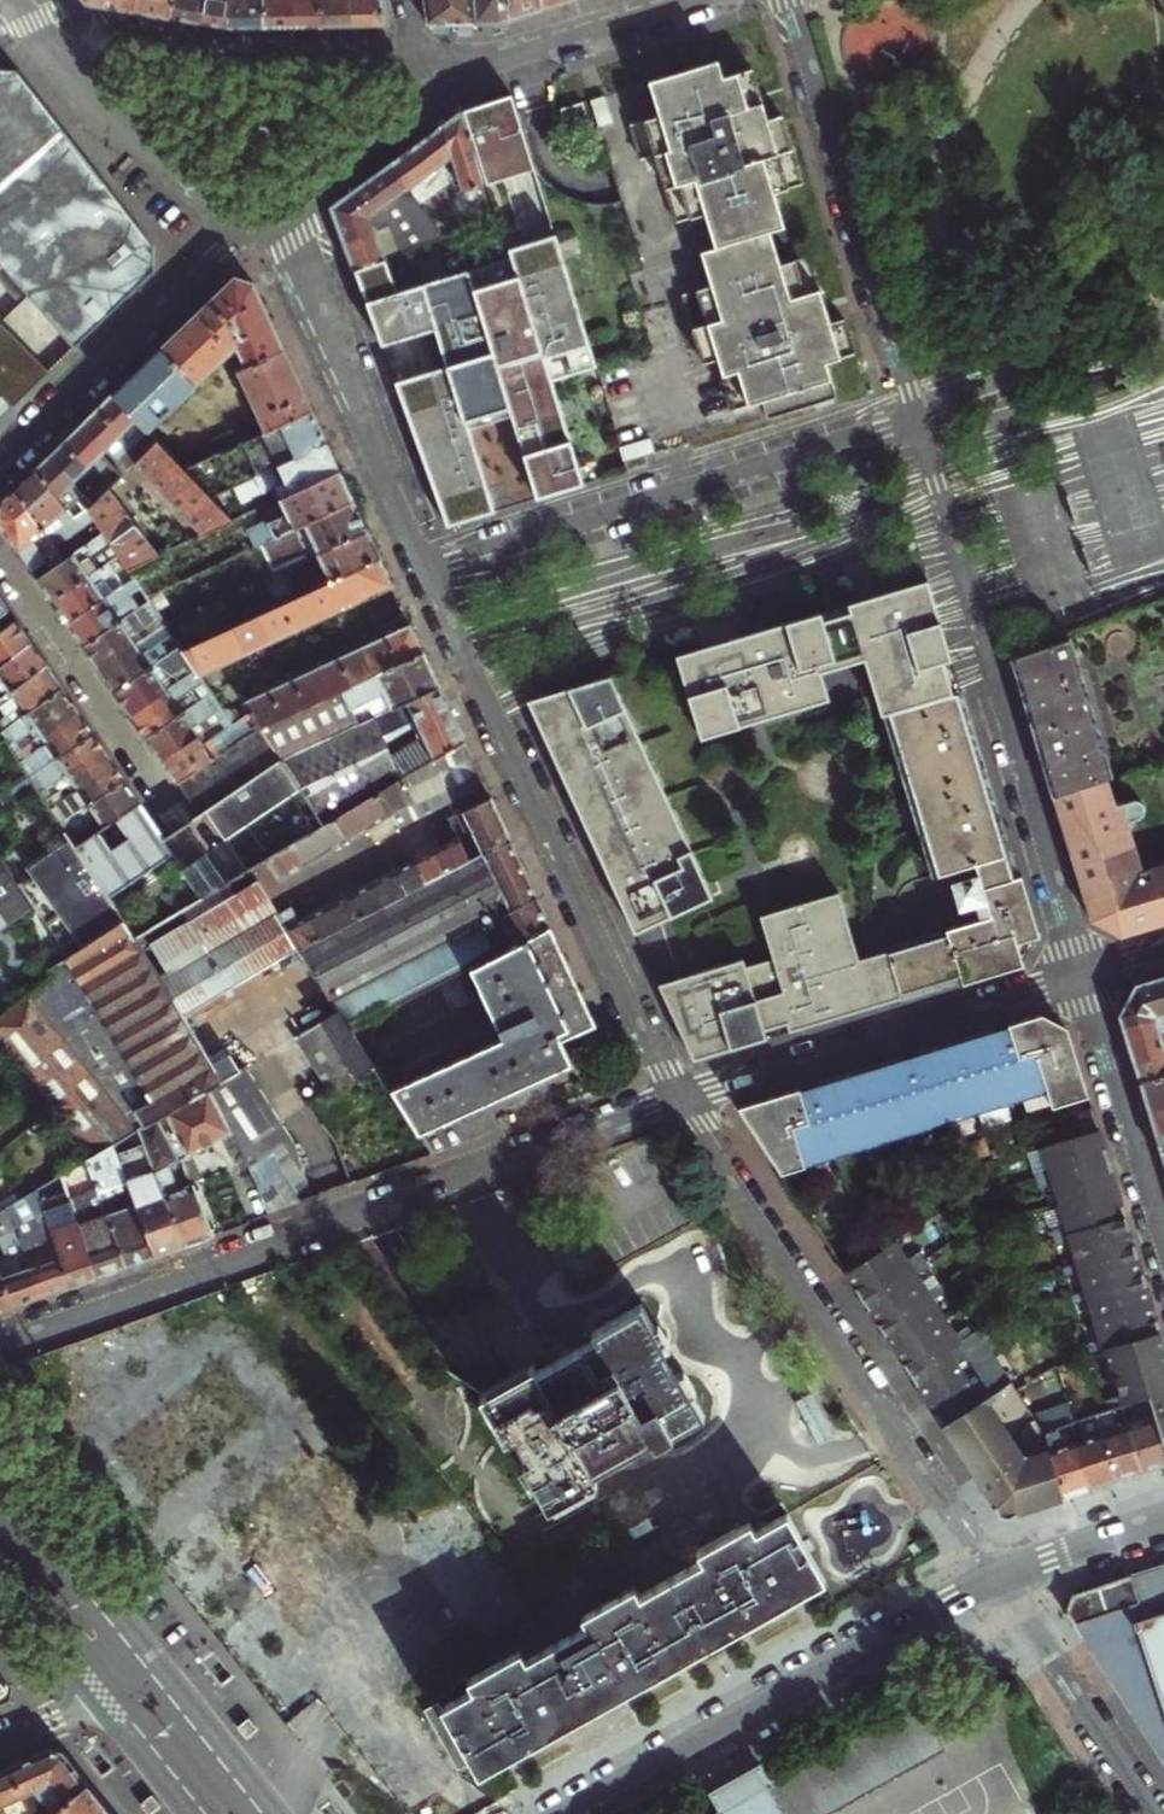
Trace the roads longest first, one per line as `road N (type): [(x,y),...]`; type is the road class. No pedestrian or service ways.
road 1 (residential): [(676,1099),(0,1340)]
road 2 (residential): [(676,1099),(427,564)]
road 3 (residential): [(1085,975),(916,414)]
road 4 (residential): [(998,1580),(676,1099)]
road 5 (residential): [(916,414),(427,564)]
road 6 (residential): [(578,1813),(998,1580)]
road 7 (residential): [(916,414),(789,0)]
road 8 (residential): [(1085,975),(676,1099)]
road 9 (residential): [(427,564),(272,202)]
road 10 (residential): [(233,232),(0,461)]
road 11 (residential): [(16,0),(233,232)]
road 12 (residential): [(427,88),(693,0)]
road 13 (residential): [(1163,1244),(1085,975)]
road 14 (secondary): [(145,1669),(0,1486)]
road 15 (residential): [(272,202),(427,88)]
road 16 (secondary): [(260,1813),(145,1669)]
road 17 (secondary): [(0,1556),(111,1694)]
road 18 (residential): [(998,1580),(1163,1519)]
road 19 (secondary): [(111,1694),(203,1813)]
road 20 (residential): [(0,1748),(111,1694)]

